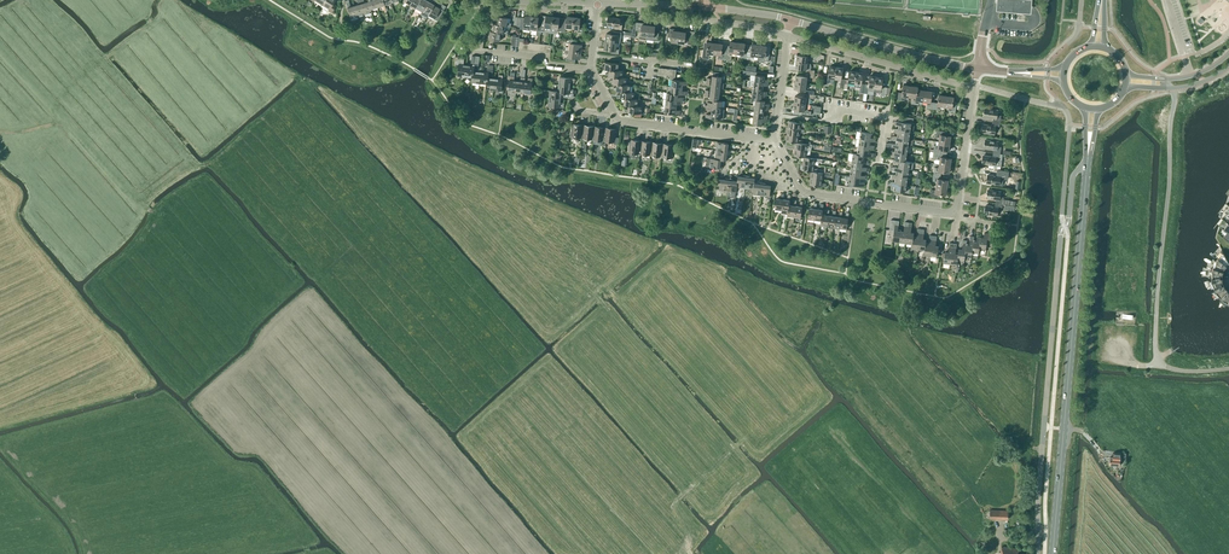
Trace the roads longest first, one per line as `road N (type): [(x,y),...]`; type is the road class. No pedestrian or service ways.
road 1 (unclassified): [(1037,553),(1061,234),(1072,177),(1087,168)]
road 2 (primary): [(1053,553),(1087,168)]
road 3 (residential): [(974,88),(955,214),(800,191),(774,140)]
road 4 (unclassified): [(1171,89),(1158,362)]
road 5 (residential): [(974,88),(786,36)]
road 6 (tertiary): [(790,20),(977,68)]
road 7 (residential): [(774,140),(624,122),(613,112)]
road 8 (tertiary): [(598,4),(470,0)]
road 9 (residential): [(590,69),(469,50)]

